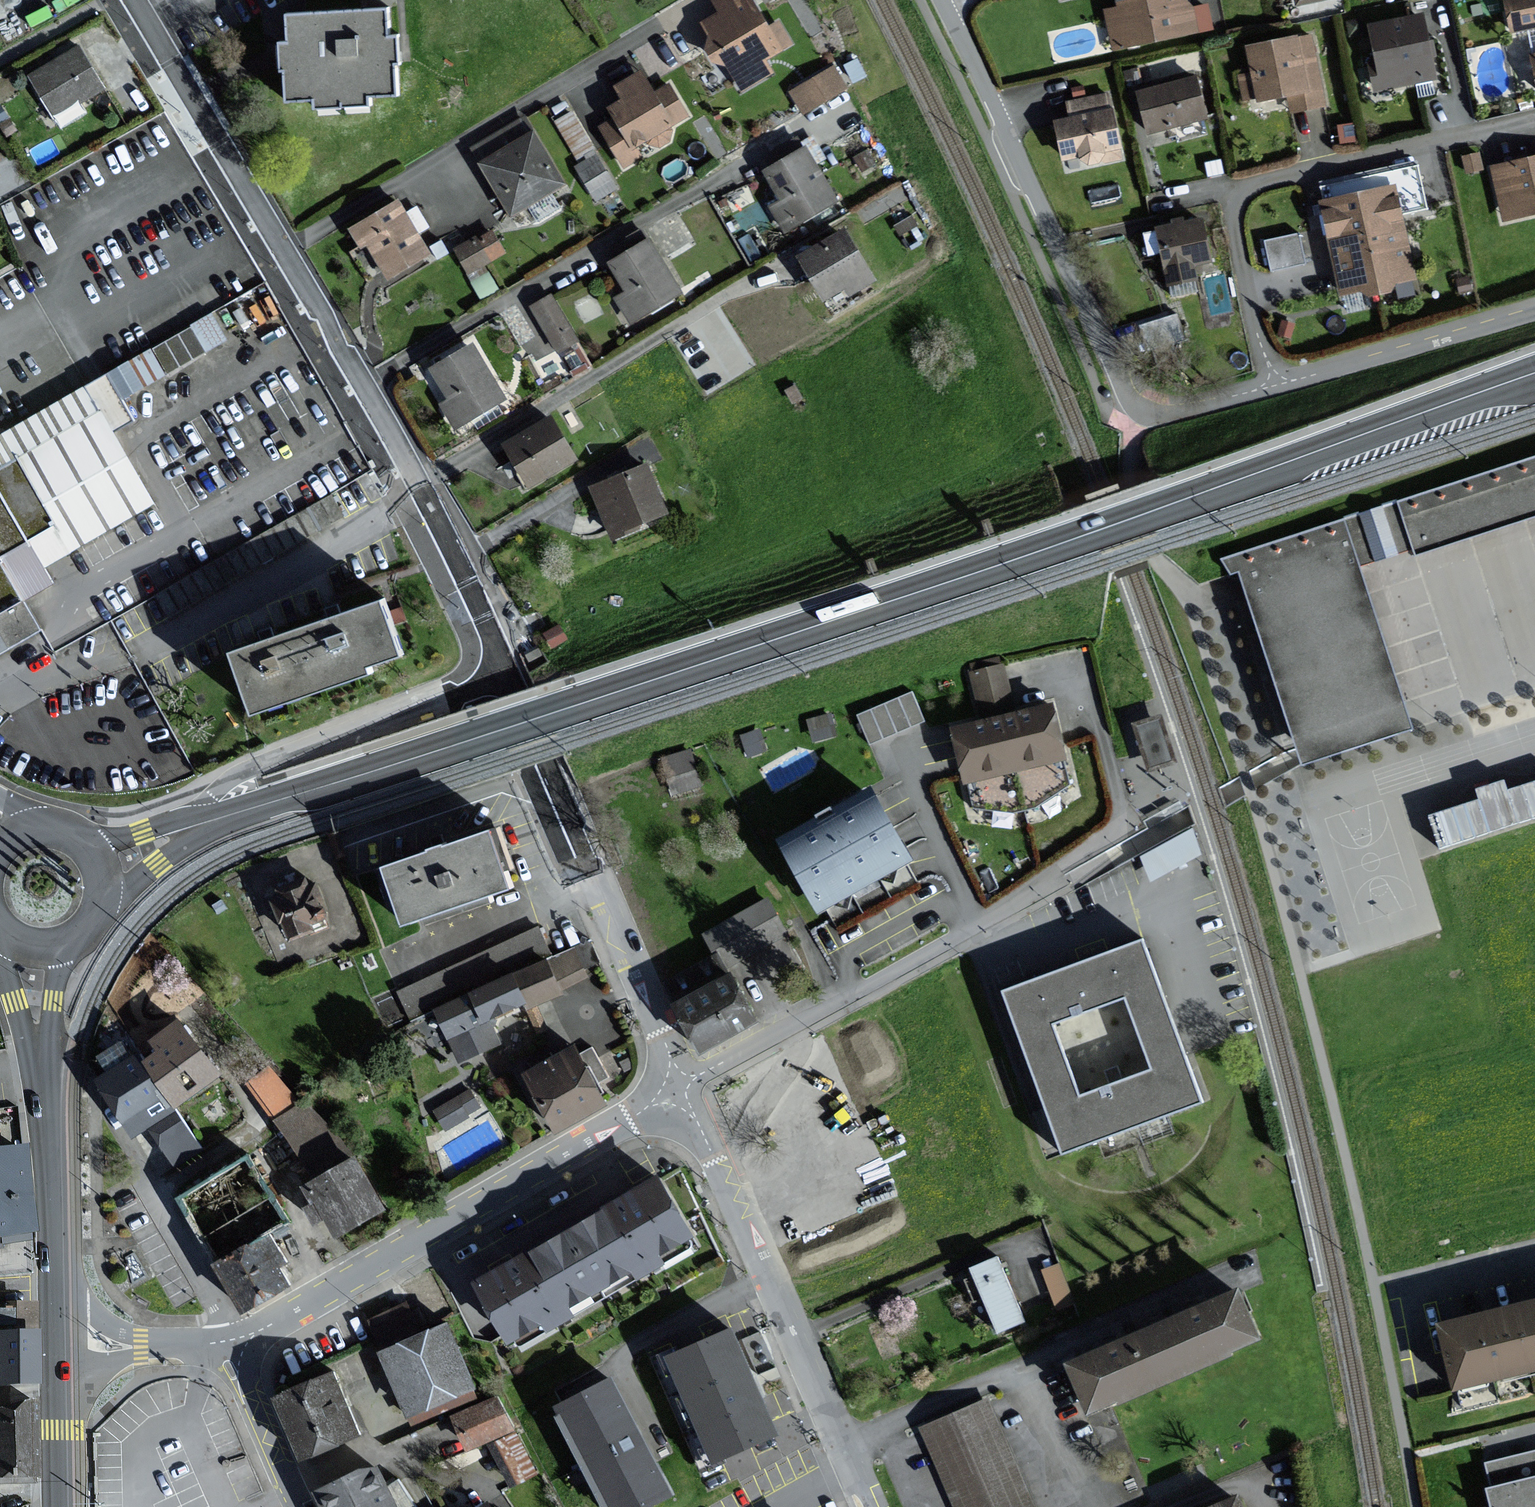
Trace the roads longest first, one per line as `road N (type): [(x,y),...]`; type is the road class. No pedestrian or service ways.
road 1 (secondary): [(209,821),(1051,547),(1534,378)]
road 2 (residential): [(1534,313),(1143,415),(1117,381),(939,0)]
road 3 (residential): [(134,0),(419,482),(510,670)]
road 4 (residential): [(681,1086),(274,1324),(228,1341)]
road 5 (residential): [(1116,833),(964,933),(681,1086)]
road 6 (residential): [(874,1506),(681,1086)]
road 7 (residential): [(681,1086),(510,670)]
road 8 (primary): [(53,1343),(40,1064)]
road 9 (residential): [(228,1341),(298,1506)]
road 10 (residential): [(228,1341),(53,1343)]
road 11 (primary): [(55,1506),(53,1343)]
road 12 (primary): [(1,931),(19,1019),(40,1064)]
road 13 (secondary): [(99,905),(209,821)]
road 14 (residential): [(1534,1255),(1406,1286)]
road 15 (secondary): [(209,821),(85,847)]
road 16 (primary): [(40,1064),(67,943)]
road 17 (residential): [(0,59),(106,0)]

